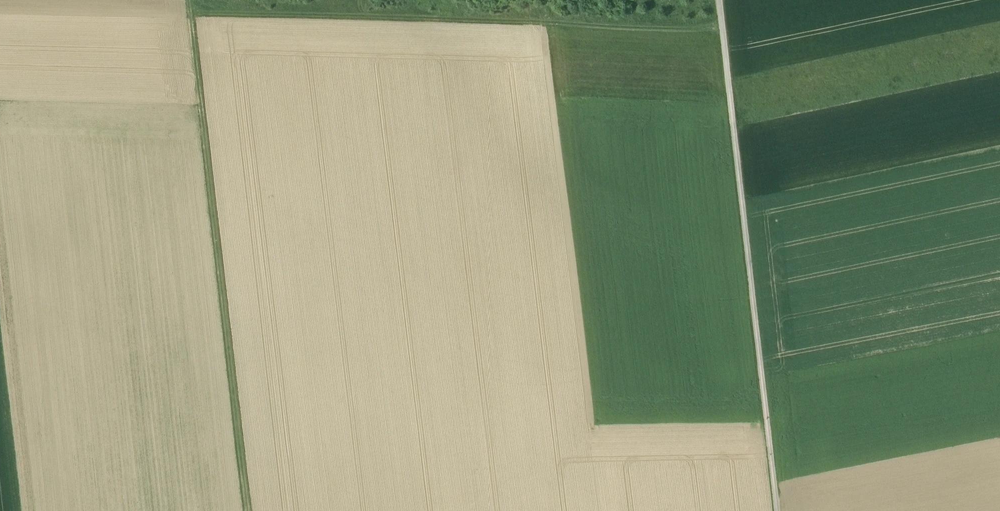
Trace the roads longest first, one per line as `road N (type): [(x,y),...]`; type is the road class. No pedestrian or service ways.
road 1 (track): [(247,510),(190,0)]

